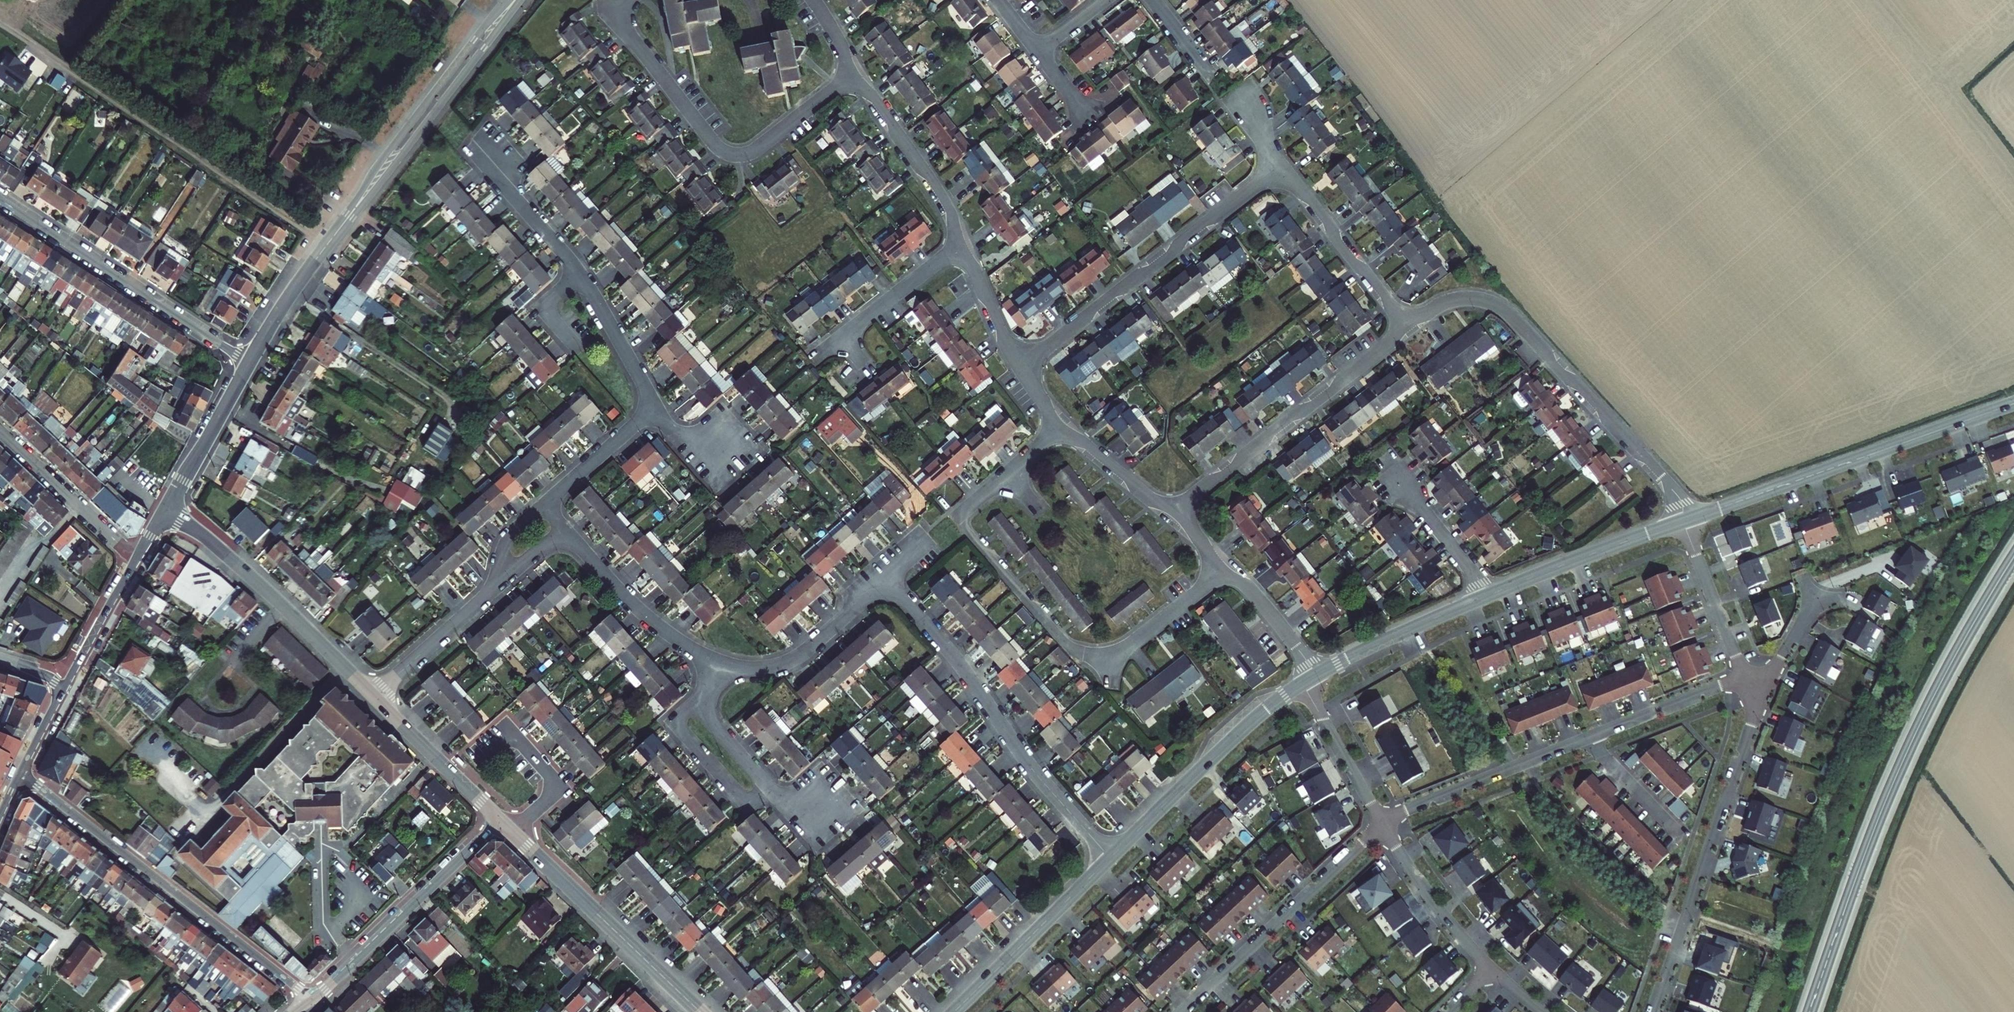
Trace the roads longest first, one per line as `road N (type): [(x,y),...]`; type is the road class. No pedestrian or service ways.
road 1 (primary): [(1810,1011),(1896,775),(2013,557)]
road 2 (residential): [(1223,573),(1115,653),(1090,655),(1062,638),(963,518),(1060,426)]
road 3 (secondary): [(249,363),(305,273),(515,0)]
road 4 (track): [(327,245),(0,24)]
road 5 (residential): [(1382,826),(1746,676)]
road 6 (residential): [(1409,325),(1463,299),(1503,308),(1663,476),(1687,520)]
road 7 (residential): [(18,777),(310,998)]
road 8 (residential): [(884,579),(946,645),(1030,766),(1110,858)]
road 9 (residential): [(1653,1011),(1751,726),(1749,685)]
road 10 (residential): [(1019,367),(1281,165)]
road 11 (tertiary): [(1687,520),(1995,410)]
road 12 (residential): [(654,406),(572,262),(470,148)]
road 13 (residential): [(0,199),(249,363)]
road 14 (residential): [(1178,513),(1409,325)]
road 15 (secondary): [(165,510),(245,571),(375,695)]
road 16 (tertiary): [(498,819),(700,1011)]
road 17 (residential): [(1181,1011),(1382,826)]
road 18 (tertiary): [(1110,858),(1302,683)]
road 19 (secondary): [(310,998),(498,819)]
road 20 (tertiary): [(953,1011),(1110,858)]
road 21 (residential): [(712,659),(705,695),(714,724),(777,796),(829,810)]
road 22 (residential): [(626,0),(623,27),(711,140),(733,154),(752,150)]
road 23 (tertiary): [(1490,594),(1683,521)]
road 24 (residential): [(961,245),(945,199),(851,73)]
road 25 (residential): [(1281,165),(1409,325)]
road 26 (residential): [(712,659),(752,668),(789,660),(884,579)]
road 27 (residential): [(563,528),(645,615),(712,659)]
road 28 (tertiary): [(1316,674),(1490,594)]
road 29 (residential): [(135,561),(0,433)]
road 30 (residential): [(1490,968),(1382,826)]
road 31 (secondary): [(375,695),(498,819)]
road 32 (residential): [(961,245),(823,351)]
road 33 (secondary): [(165,510),(249,363)]
road 34 (residential): [(1746,676),(1683,521)]
road 35 (residential): [(1382,826),(1302,683)]
road 36 (residential): [(1395,473),(1490,594)]
road 37 (residential): [(543,505),(654,406)]
road 38 (residential): [(1178,513),(1060,426)]
road 39 (secondary): [(135,561),(64,688)]
road 40 (residential): [(375,695),(481,600)]
road 41 (residential): [(1316,674),(1248,588),(1223,573)]
road 42 (residential): [(1019,367),(961,245)]
road 43 (residential): [(752,150),(851,73)]

